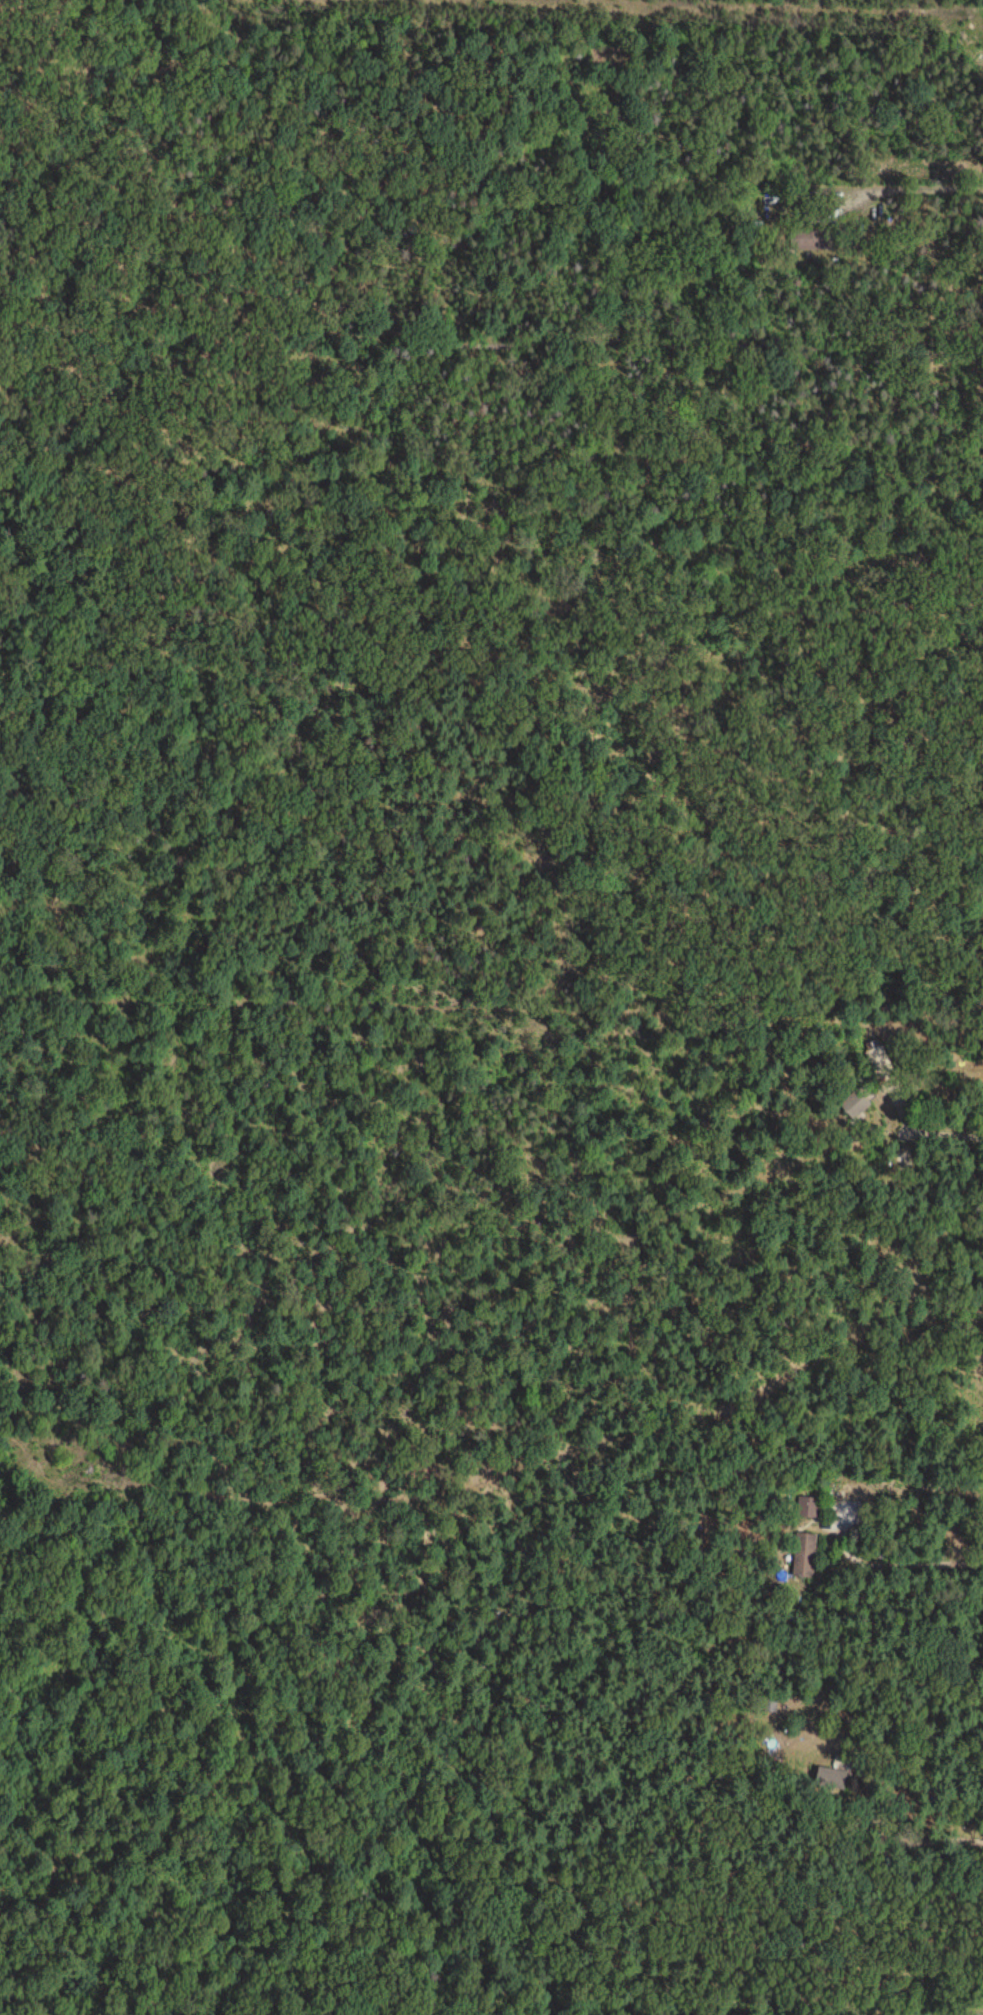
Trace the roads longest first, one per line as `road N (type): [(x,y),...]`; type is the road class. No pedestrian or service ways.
road 1 (residential): [(982,15),(476,0)]

